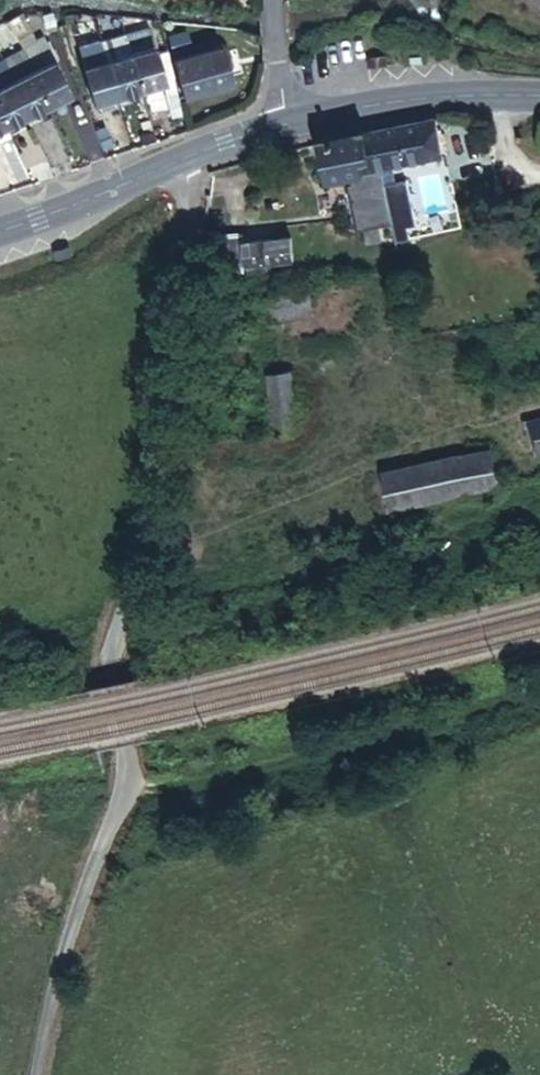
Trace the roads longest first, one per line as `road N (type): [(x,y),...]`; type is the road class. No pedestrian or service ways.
road 1 (unclassified): [(39,1074),(89,882),(132,778),(116,663),(194,191),(188,158)]
road 2 (track): [(129,787),(163,790),(247,777),(539,687)]
road 3 (tertiary): [(539,95),(379,104),(283,124)]
road 4 (tertiary): [(188,158),(0,231)]
road 5 (unclassified): [(283,124),(272,0)]

